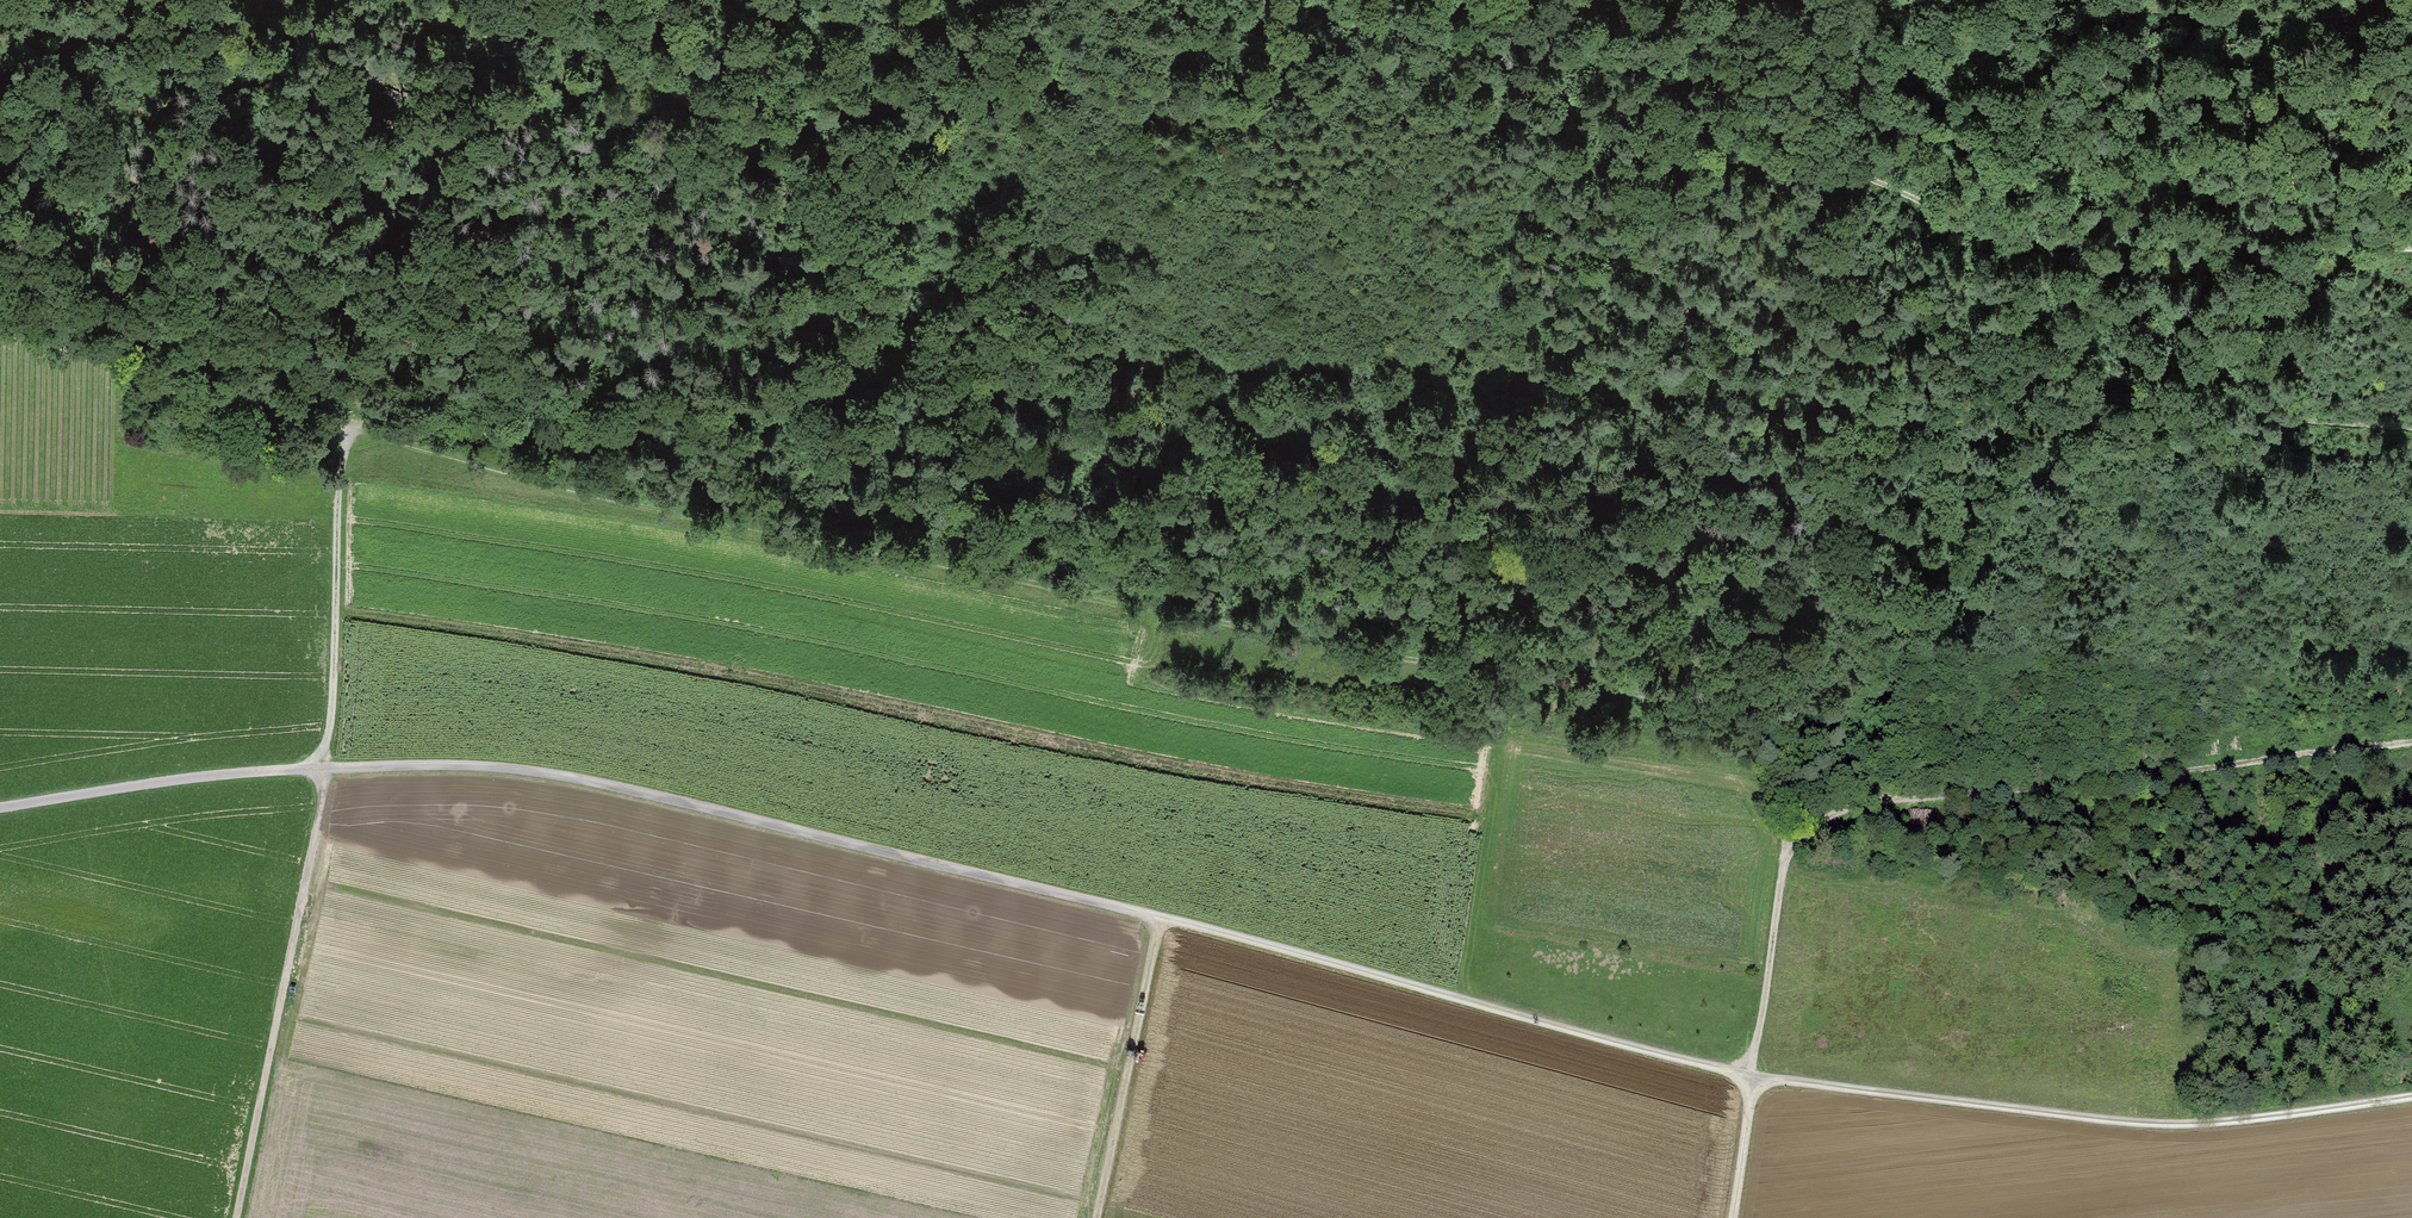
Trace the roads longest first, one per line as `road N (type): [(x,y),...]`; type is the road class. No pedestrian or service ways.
road 1 (track): [(0,810),(316,771),(544,775),(1162,917),(1756,1080),(2150,1122),(2411,1093)]
road 2 (track): [(357,428),(395,417),(703,409),(888,338),(995,373),(1118,352),(1323,354),(1457,345),(1575,374),(2411,426)]
road 3 (track): [(357,428),(591,493),(1446,670),(1673,688),(1747,726),(1786,790),(1788,851)]
road 4 (track): [(274,0),(373,73),(420,73),(535,22),(590,31),(714,118),(772,127),(1012,83),(1085,92),(1185,125),(1224,126),(1275,91),(1281,63),(1262,0)]
road 5 (track): [(1382,0),(1699,157),(1849,172),(1997,232),(2101,247),(2411,247)]
road 6 (track): [(1738,1217),(1788,851),(1870,801),(2411,741)]
road 7 (track): [(0,332),(357,428),(344,455),(338,509),(332,721),(316,771)]
road 8 (track): [(235,1217),(327,770)]
road 9 (track): [(2078,0),(2117,14),(2411,12)]
road 10 (track): [(1162,917),(1098,1217)]
road 11 (track): [(0,67),(205,0)]

